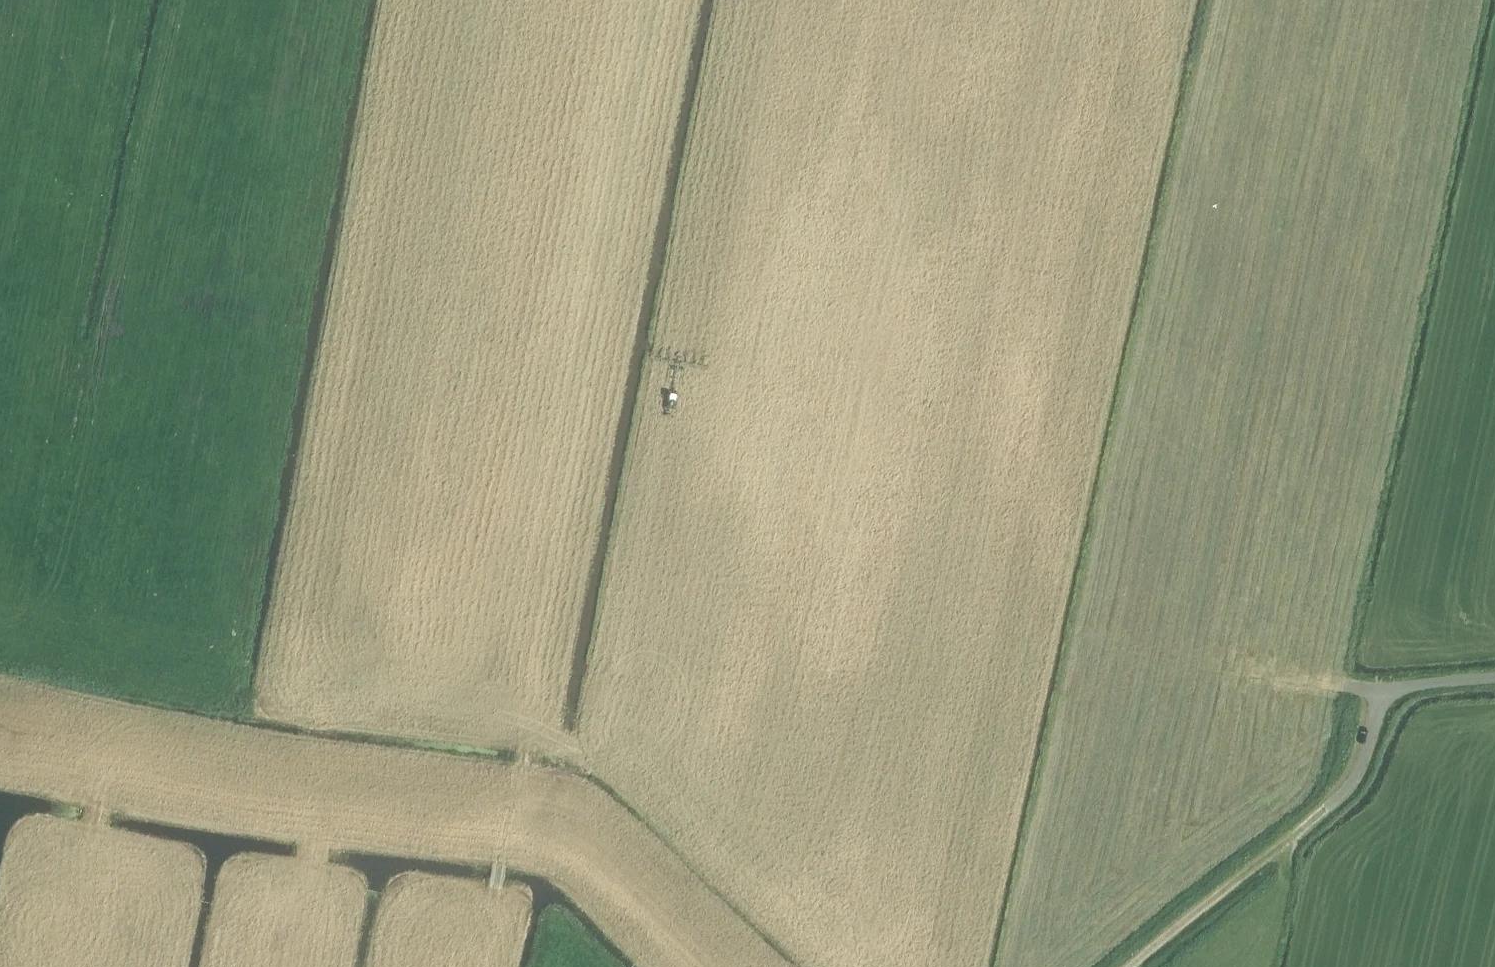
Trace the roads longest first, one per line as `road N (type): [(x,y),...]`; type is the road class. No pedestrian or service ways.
road 1 (track): [(645,0),(541,589),(531,732)]
road 2 (track): [(1140,966),(1355,786)]
road 3 (track): [(452,966),(498,884),(531,732)]
road 4 (unclassified): [(1355,786),(1379,700),(1424,683),(1494,680)]

